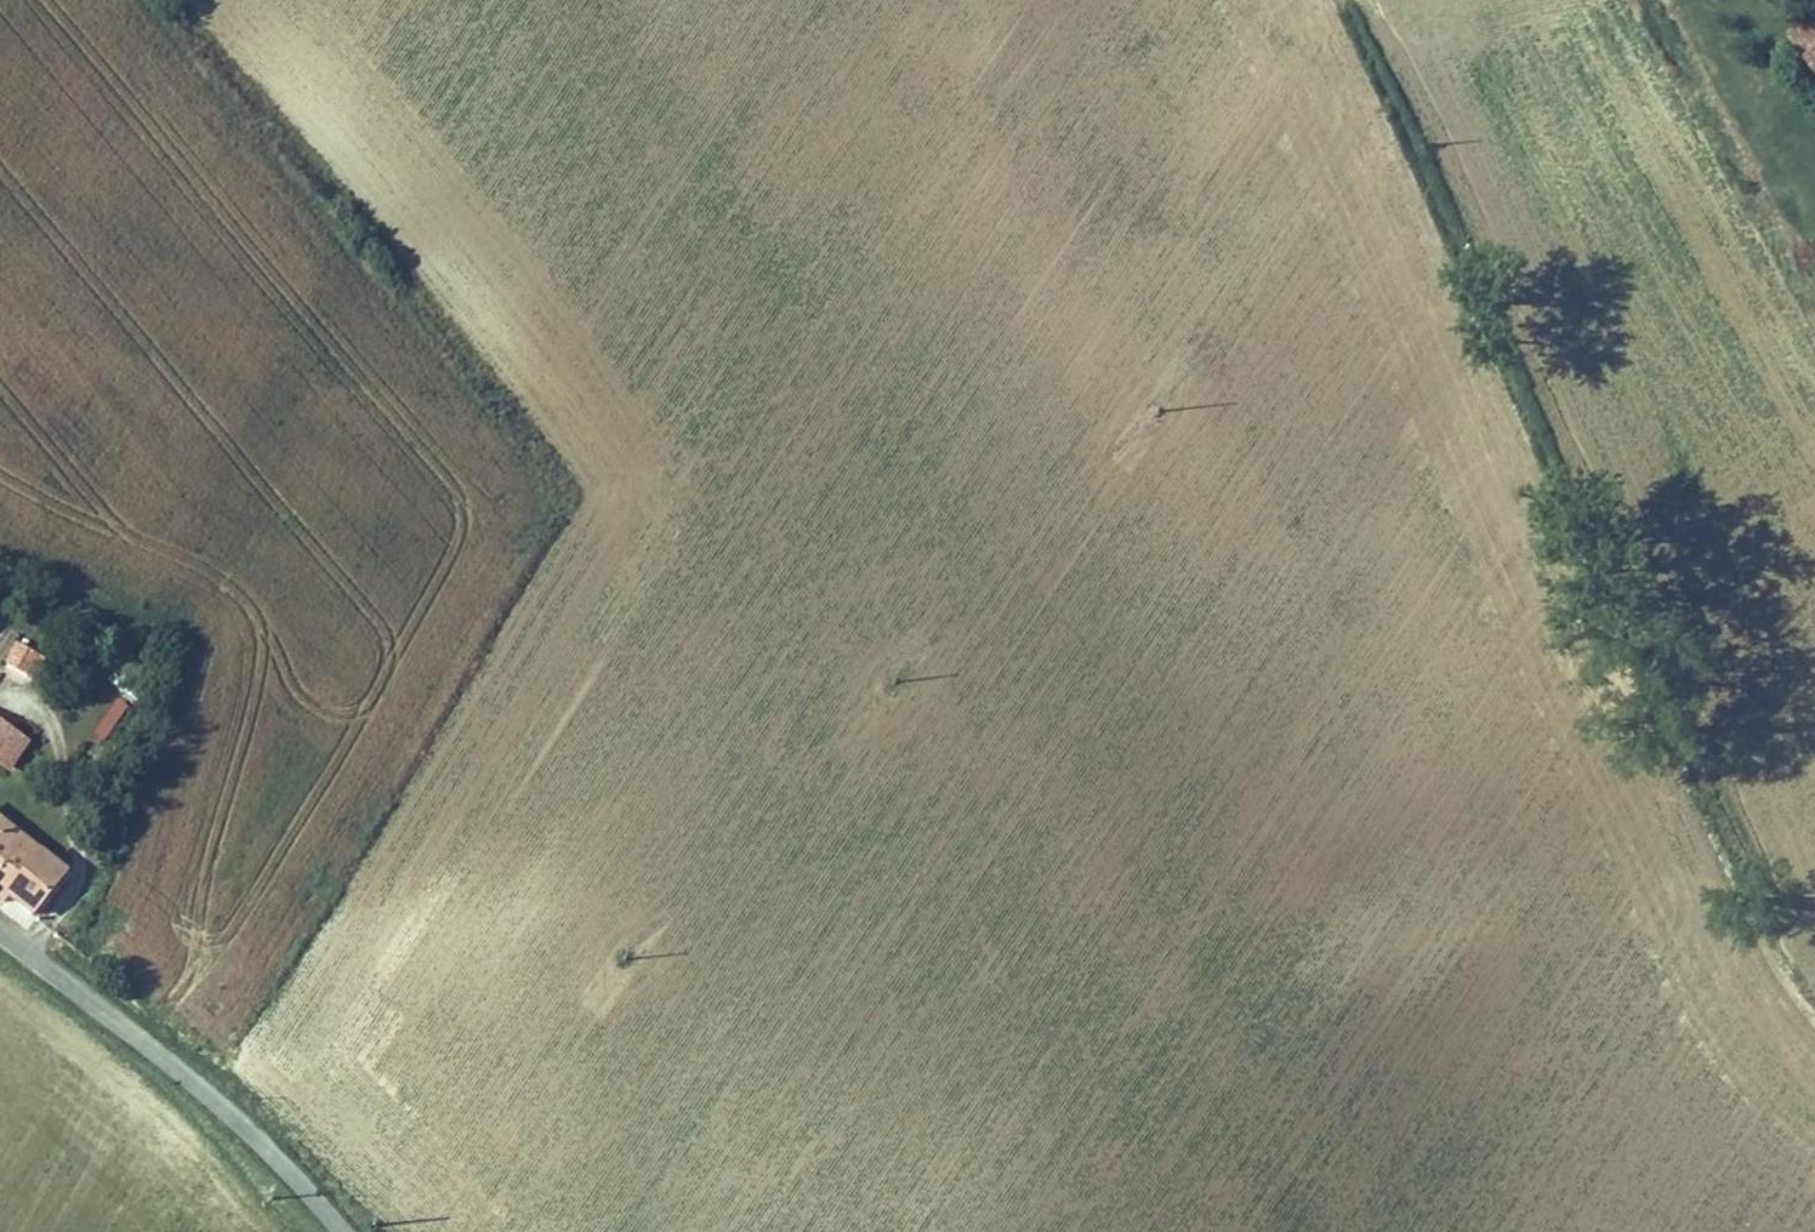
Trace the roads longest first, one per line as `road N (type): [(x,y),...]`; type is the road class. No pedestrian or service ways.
road 1 (tertiary): [(0,935),(199,1087),(343,1231)]

